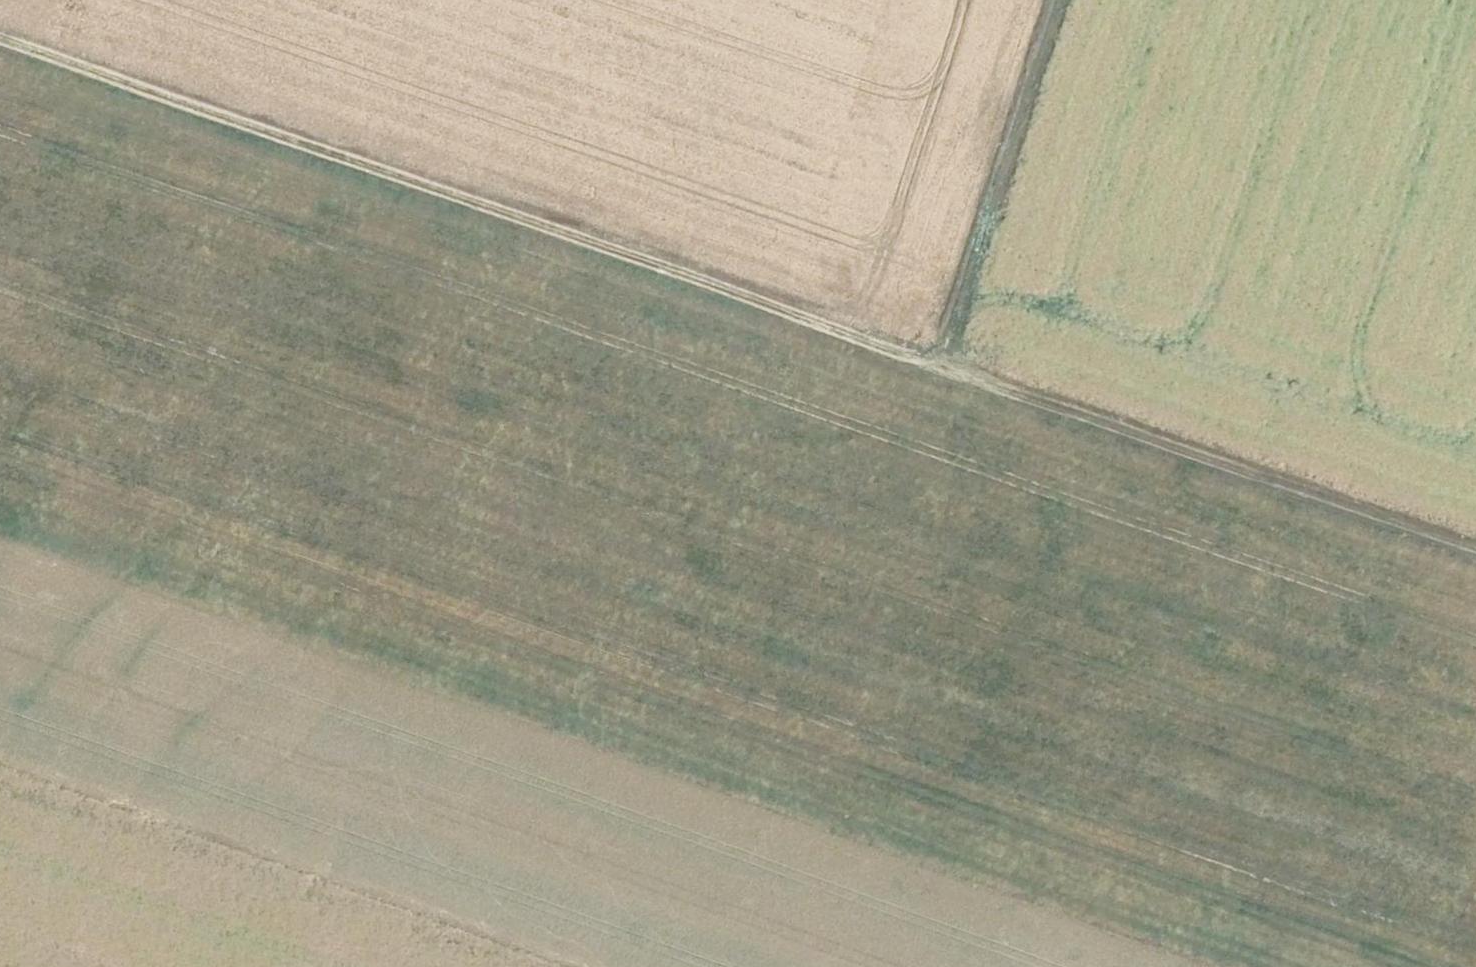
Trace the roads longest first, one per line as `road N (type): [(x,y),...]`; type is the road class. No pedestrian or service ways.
road 1 (track): [(0,41),(435,188),(942,374),(1475,552)]
road 2 (track): [(942,374),(1066,0)]

